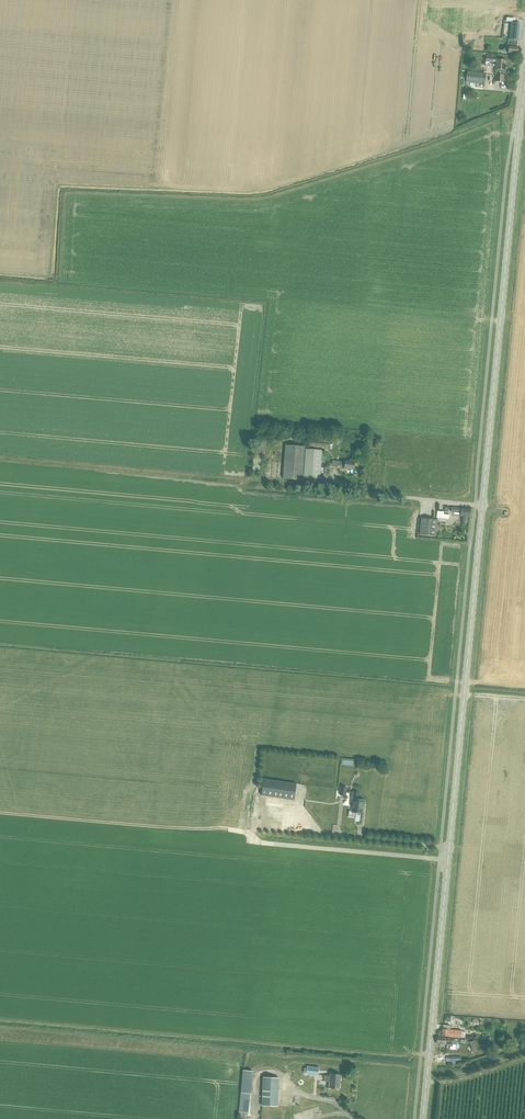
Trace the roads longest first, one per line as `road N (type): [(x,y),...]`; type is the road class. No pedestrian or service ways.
road 1 (tertiary): [(422,1118),(524,84)]
road 2 (track): [(0,458),(245,481)]
road 3 (track): [(0,811),(226,830)]
road 4 (track): [(448,860),(255,842),(226,830)]

